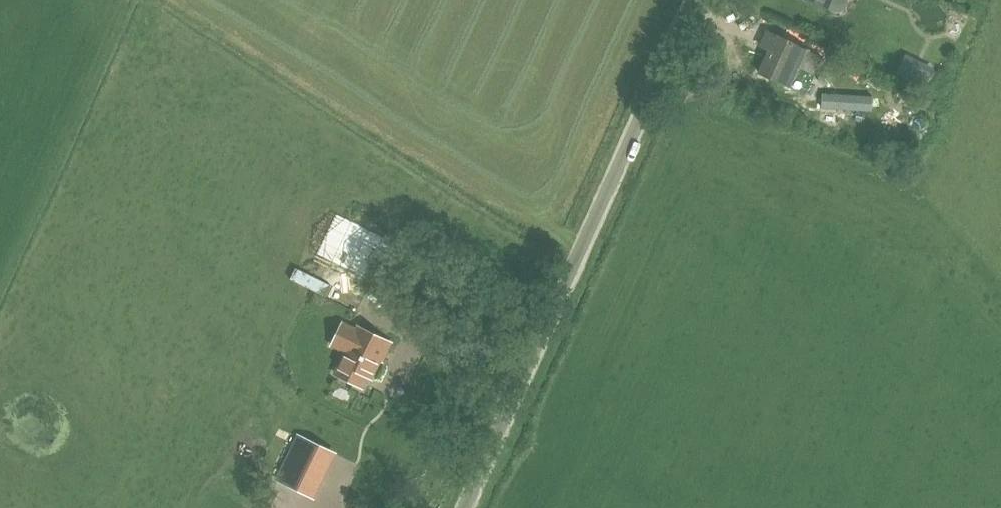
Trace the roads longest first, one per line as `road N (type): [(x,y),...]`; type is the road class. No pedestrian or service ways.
road 1 (unclassified): [(465,507),(694,0)]

